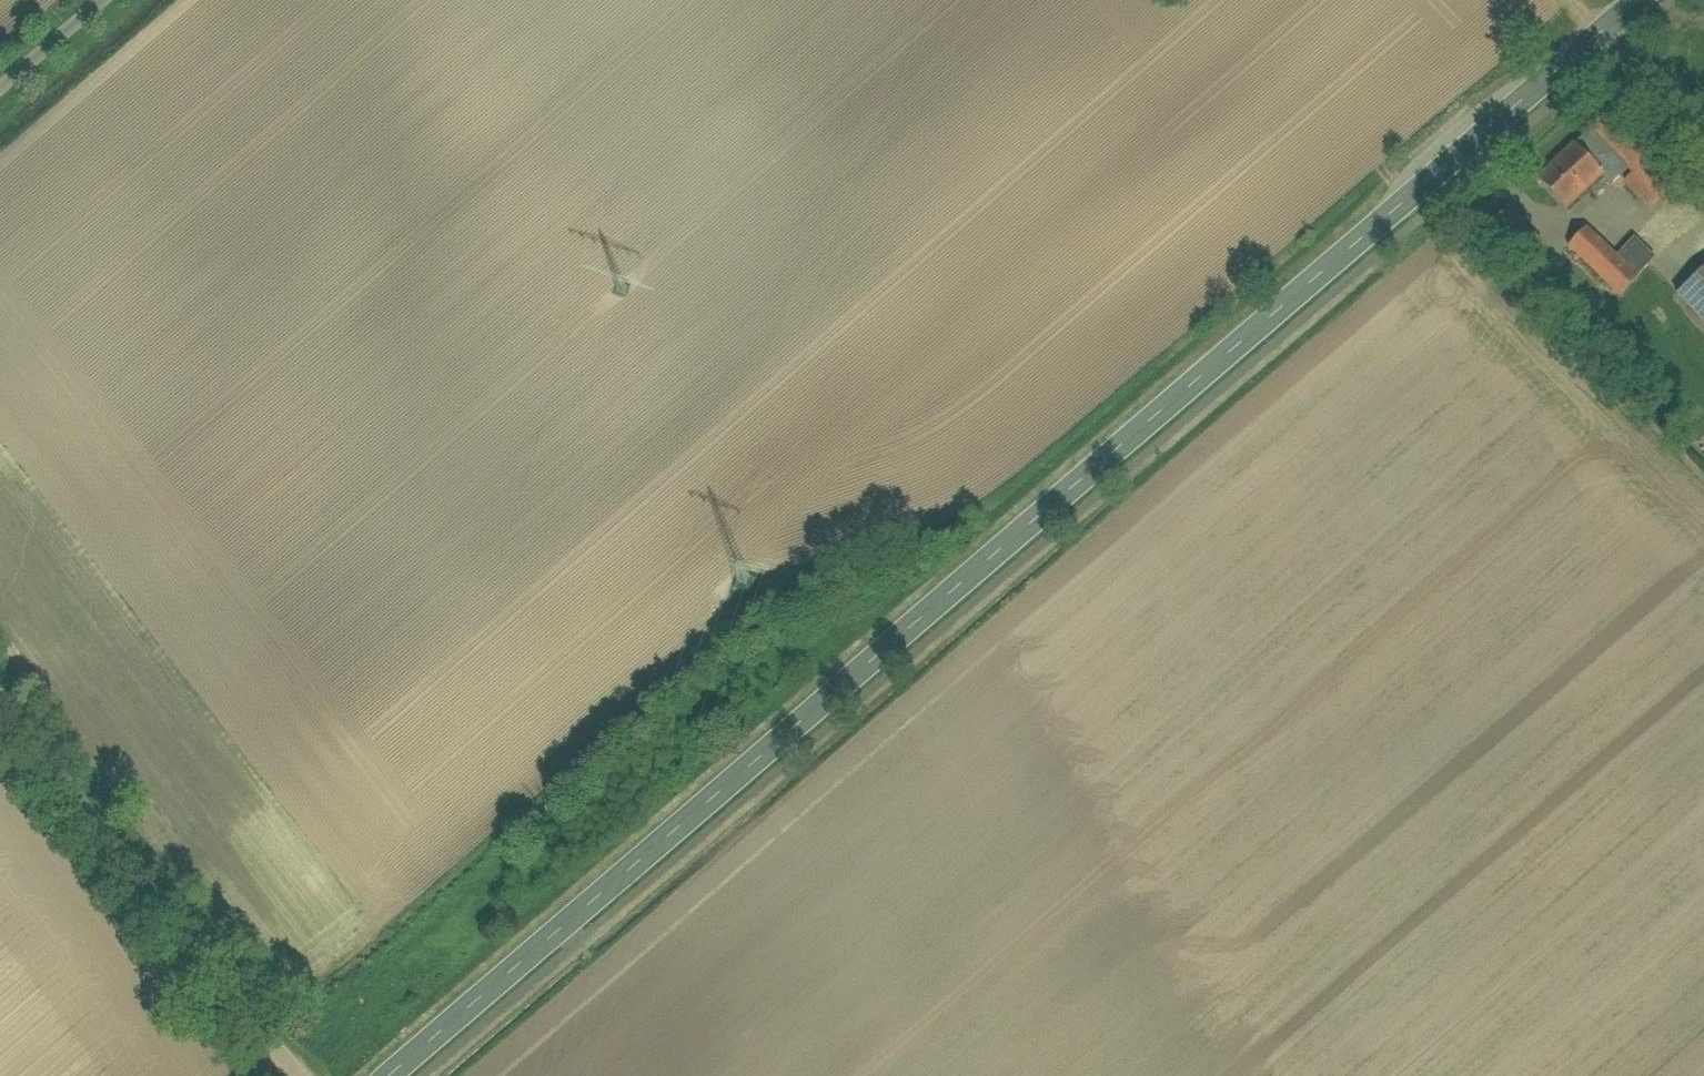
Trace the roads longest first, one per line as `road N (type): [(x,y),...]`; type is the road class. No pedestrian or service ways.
road 1 (secondary): [(1609,33),(391,1075)]
road 2 (unclassified): [(0,694),(302,1075)]
road 3 (unclassified): [(112,0),(0,96)]
road 4 (residential): [(1609,33),(1703,132)]

